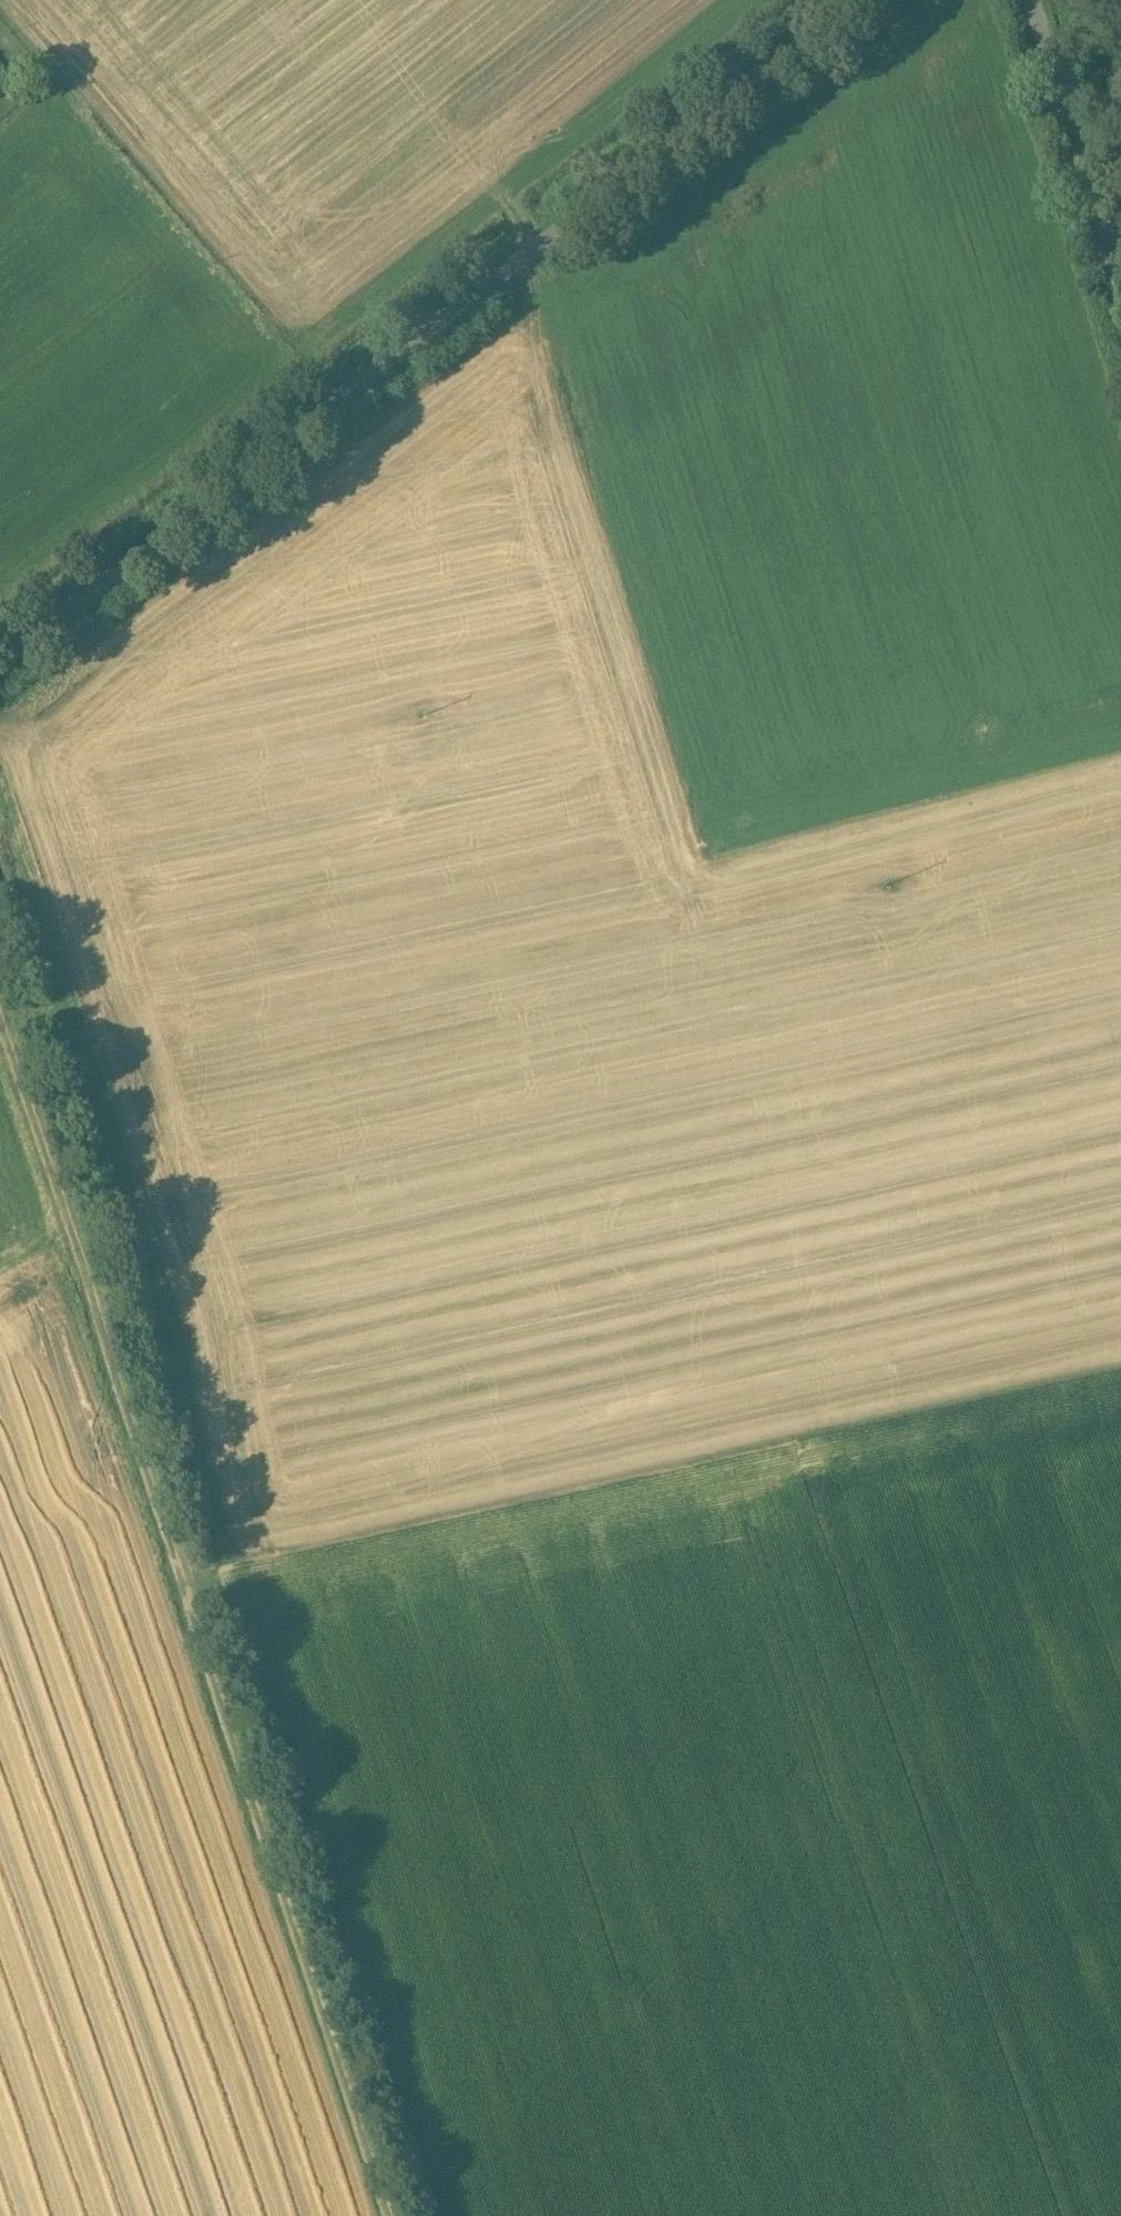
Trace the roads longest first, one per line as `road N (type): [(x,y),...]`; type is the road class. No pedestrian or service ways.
road 1 (track): [(396,2215),(0,1021)]
road 2 (unclassified): [(0,660),(850,0)]
road 3 (unclassified): [(1030,0),(1120,297)]

